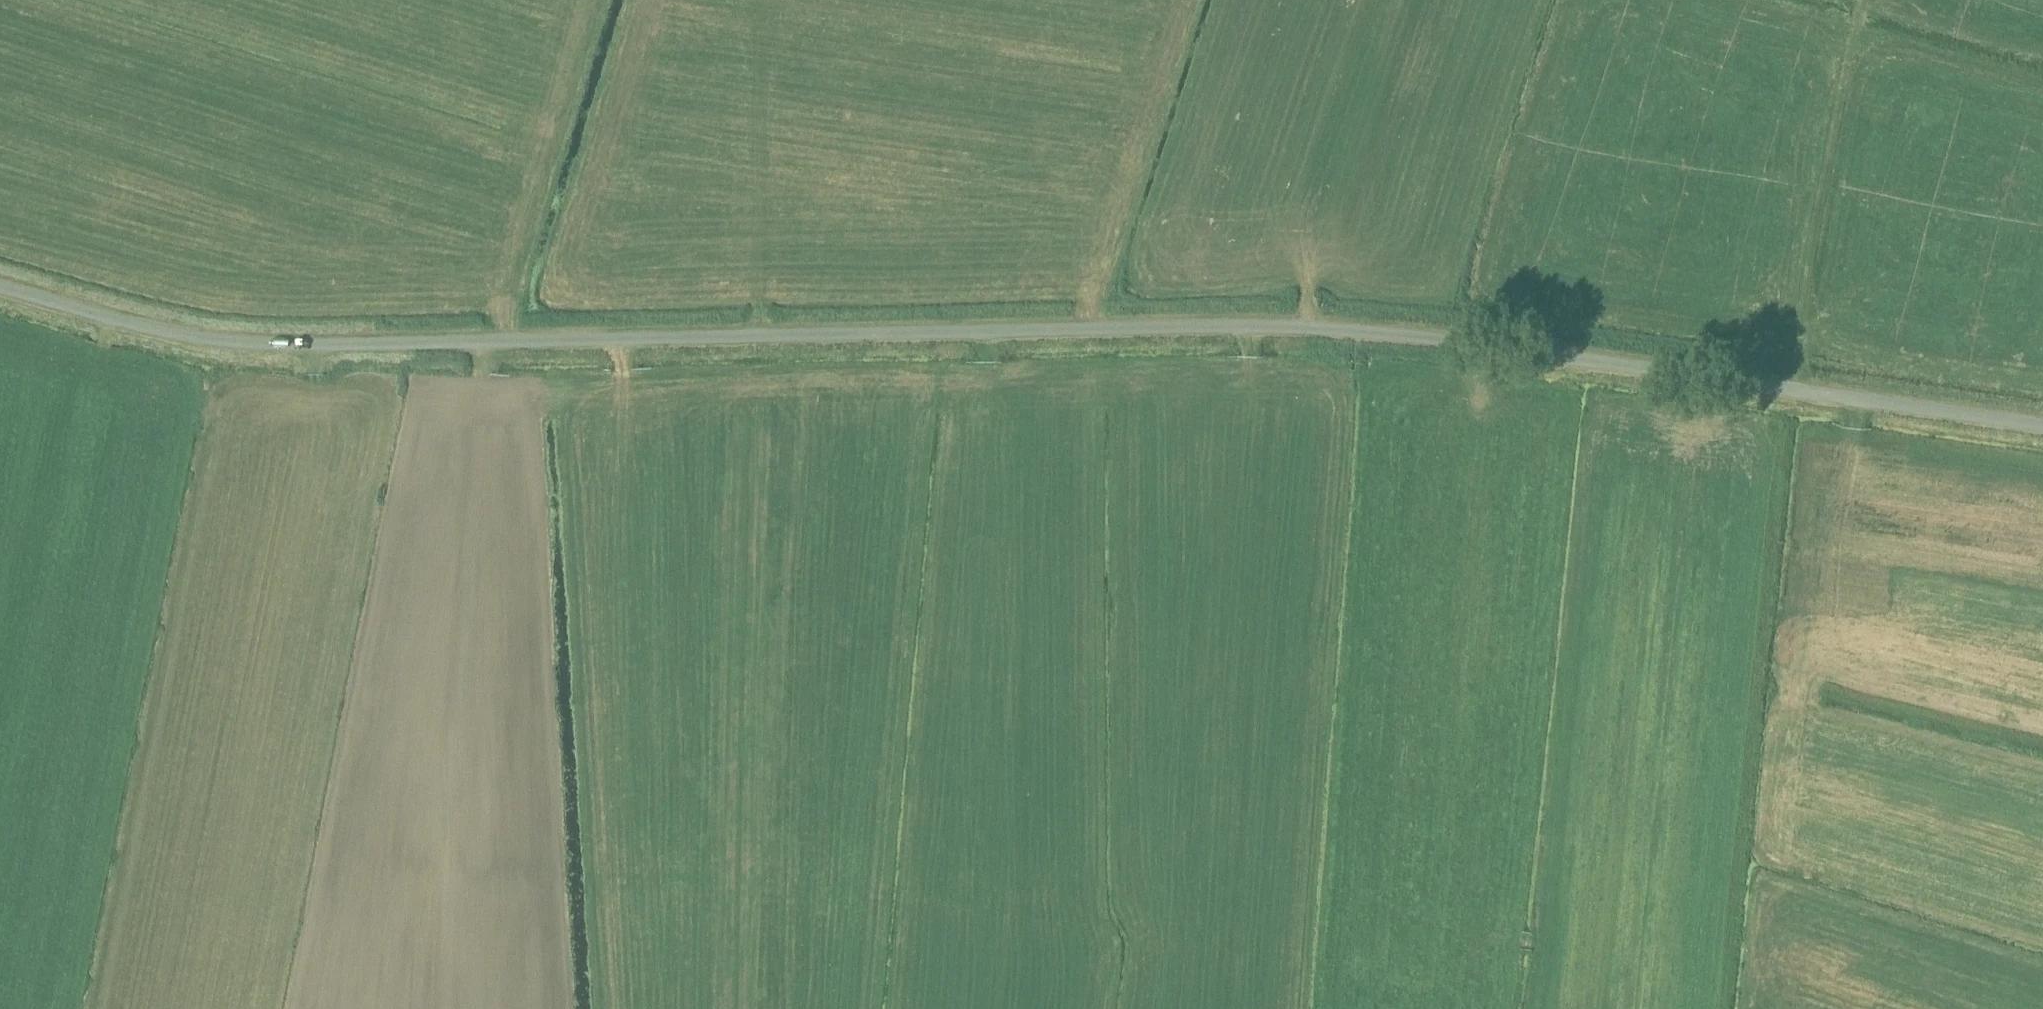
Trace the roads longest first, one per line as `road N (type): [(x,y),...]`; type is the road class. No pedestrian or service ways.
road 1 (unclassified): [(2042,419),(1353,330),(257,347),(177,337),(0,286)]

